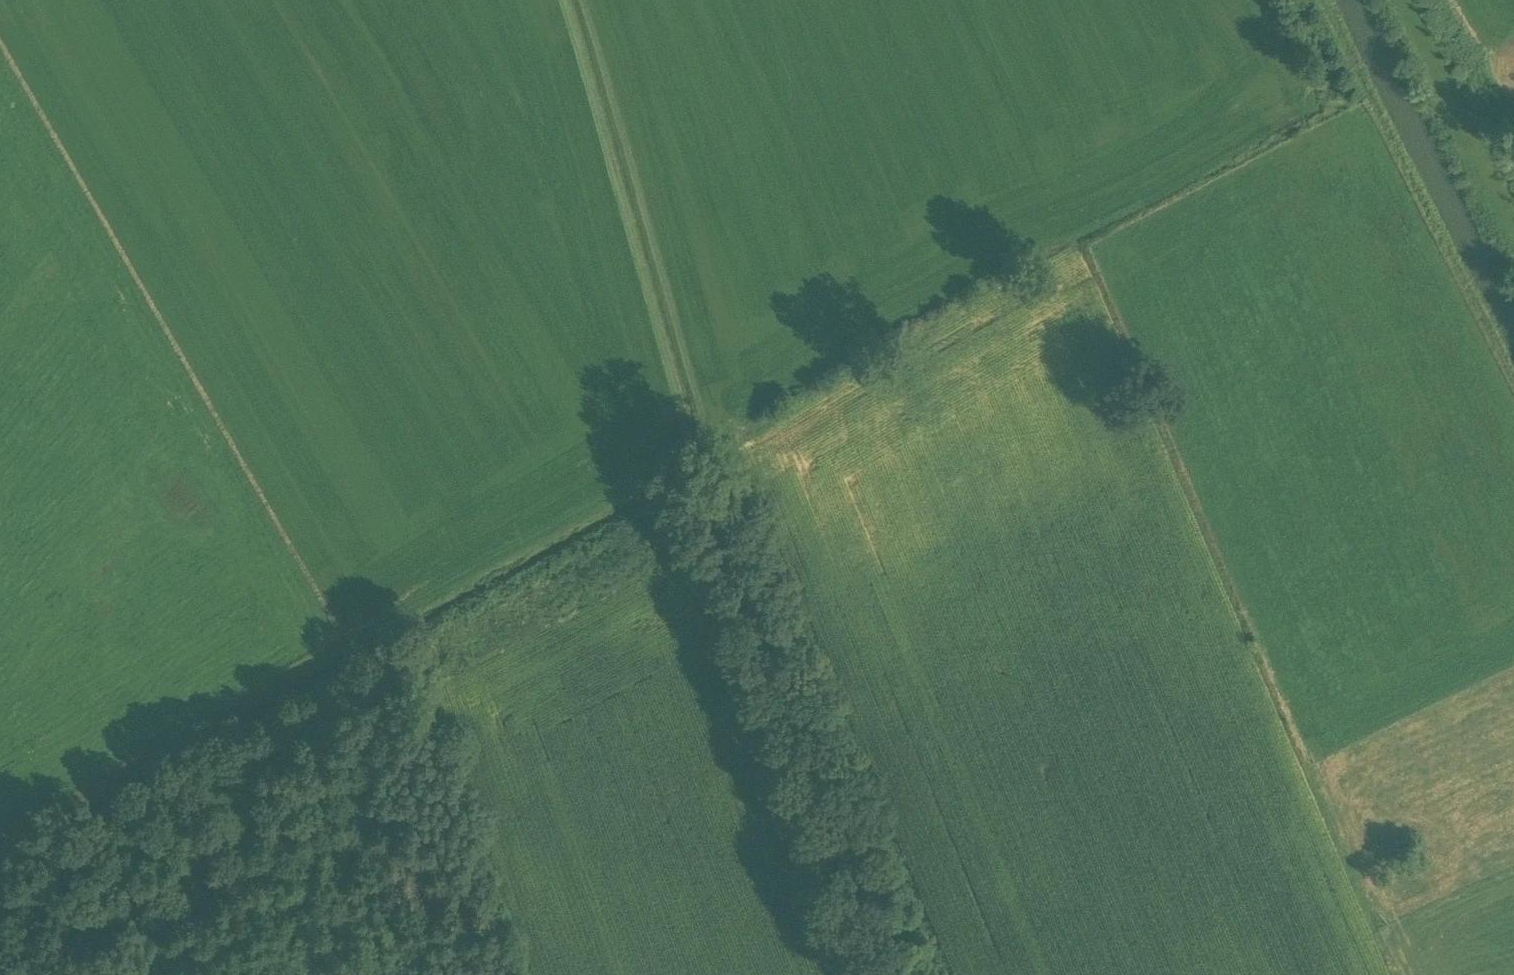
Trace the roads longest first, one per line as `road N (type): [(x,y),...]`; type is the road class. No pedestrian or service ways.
road 1 (track): [(552,974),(444,682)]
road 2 (track): [(1405,0),(1513,220)]

